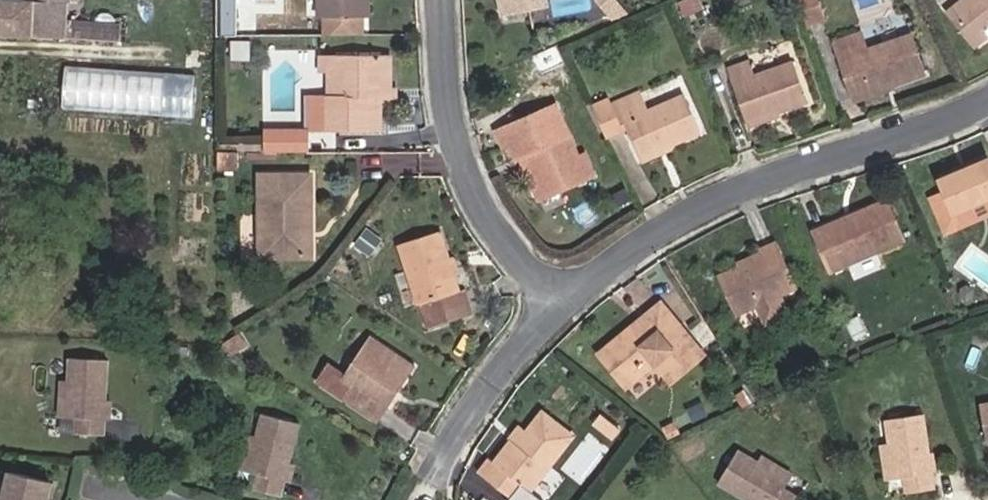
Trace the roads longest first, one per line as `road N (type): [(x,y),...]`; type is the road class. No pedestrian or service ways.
road 1 (residential): [(562,302),(667,227),(987,102)]
road 2 (residential): [(562,302),(503,237),(461,165),(443,0)]
road 3 (residential): [(418,499),(466,413),(562,302)]

